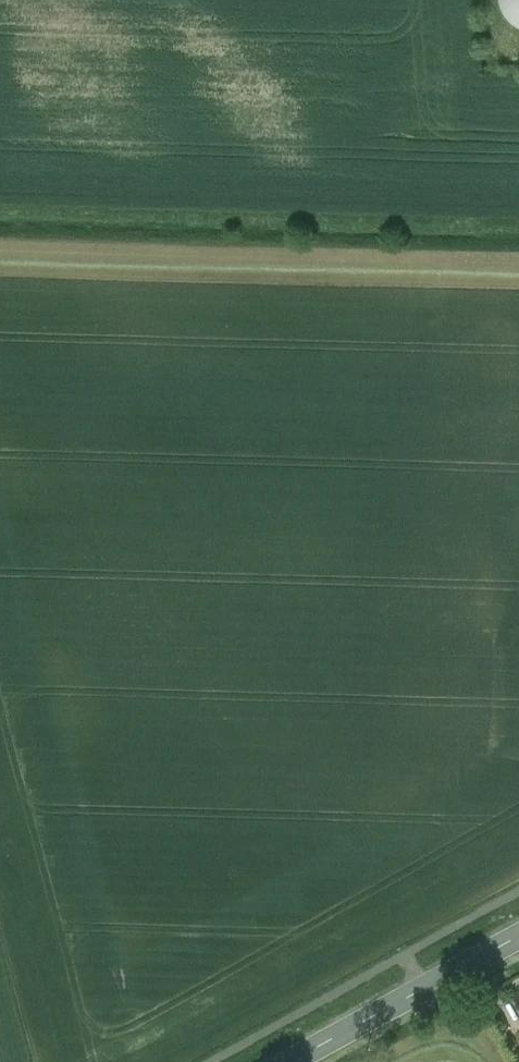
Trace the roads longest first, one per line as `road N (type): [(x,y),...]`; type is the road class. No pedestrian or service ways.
road 1 (tertiary): [(518,947),(307,1061)]

